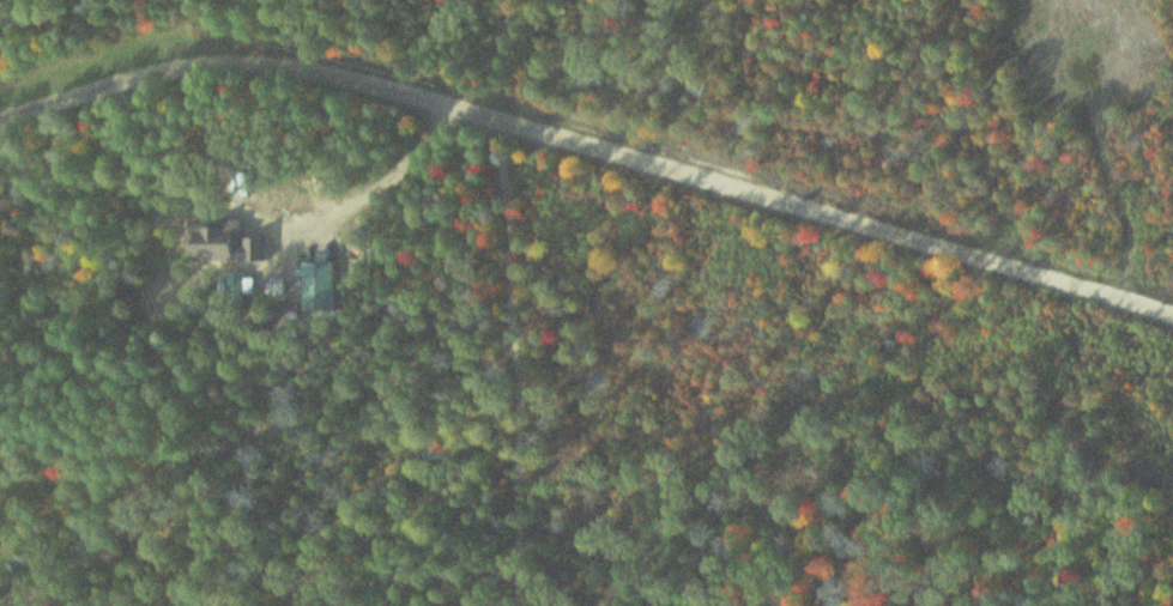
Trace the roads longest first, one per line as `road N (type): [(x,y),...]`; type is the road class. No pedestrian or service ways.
road 1 (residential): [(1172,299),(609,138),(229,49),(0,109)]
road 2 (track): [(541,605),(506,117)]

